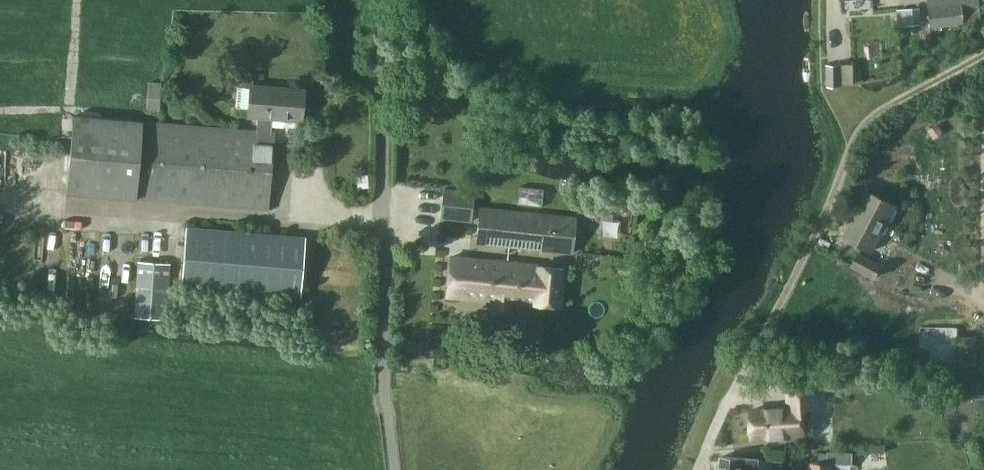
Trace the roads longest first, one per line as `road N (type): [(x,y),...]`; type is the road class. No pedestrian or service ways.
road 1 (unclassified): [(394,469),(381,216),(388,0)]
road 2 (unclassified): [(983,57),(887,109),(862,134),(754,358)]

